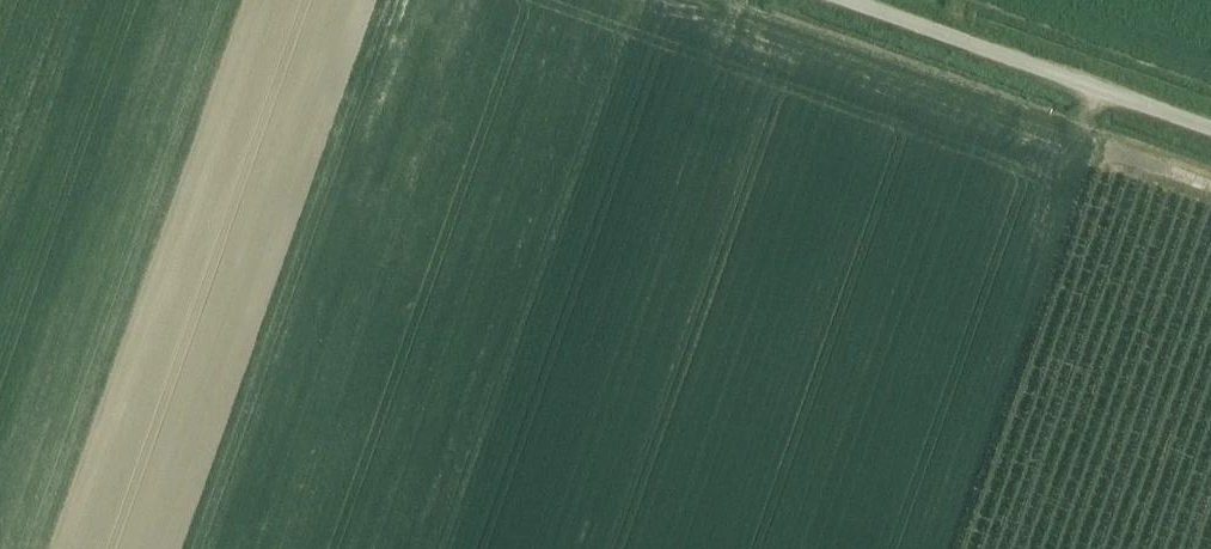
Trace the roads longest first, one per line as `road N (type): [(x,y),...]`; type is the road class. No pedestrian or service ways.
road 1 (unclassified): [(1210,130),(841,0)]

